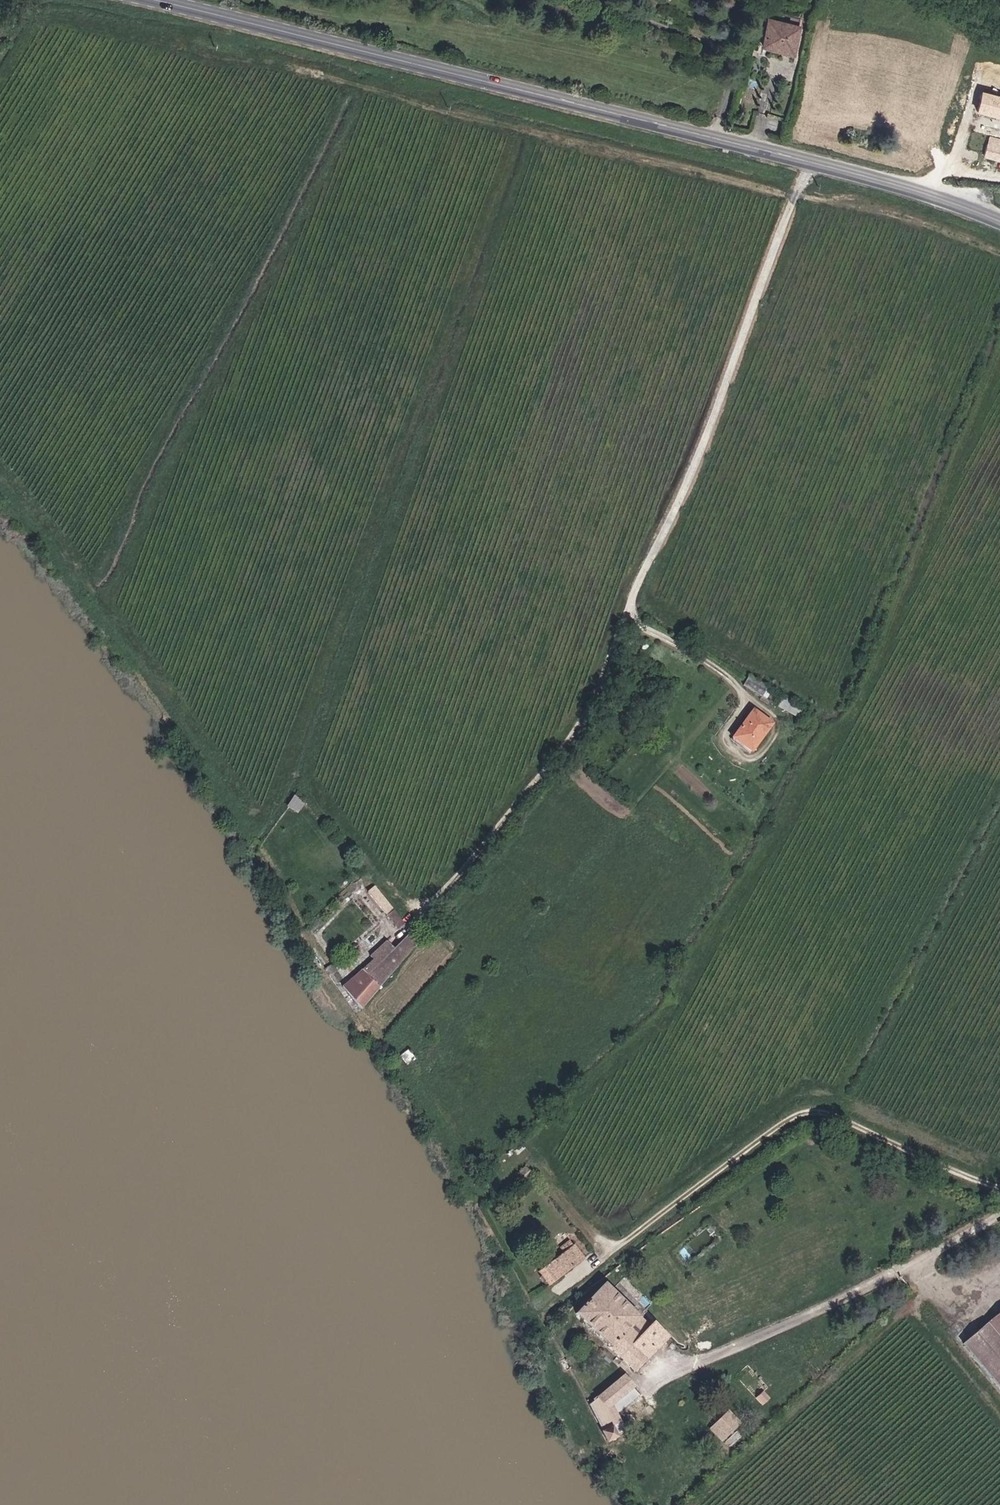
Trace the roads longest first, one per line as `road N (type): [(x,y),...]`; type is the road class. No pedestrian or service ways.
road 1 (primary): [(157,0),(926,193)]

